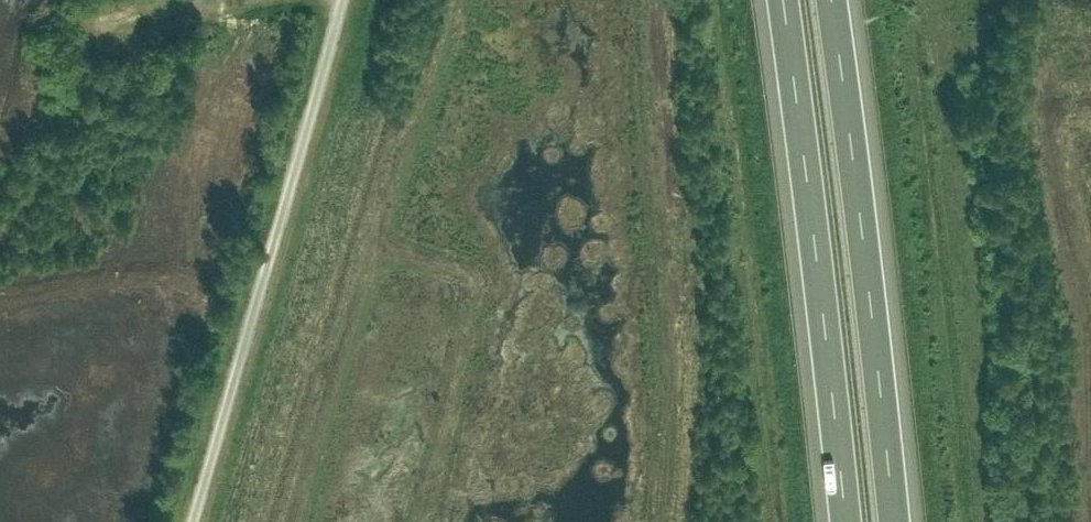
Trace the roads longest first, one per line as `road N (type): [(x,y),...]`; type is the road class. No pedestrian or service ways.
road 1 (track): [(352,0),(195,521)]
road 2 (motorway): [(894,521),(831,0)]
road 3 (motorway): [(783,0),(846,521)]
road 4 (track): [(266,0),(103,33)]

